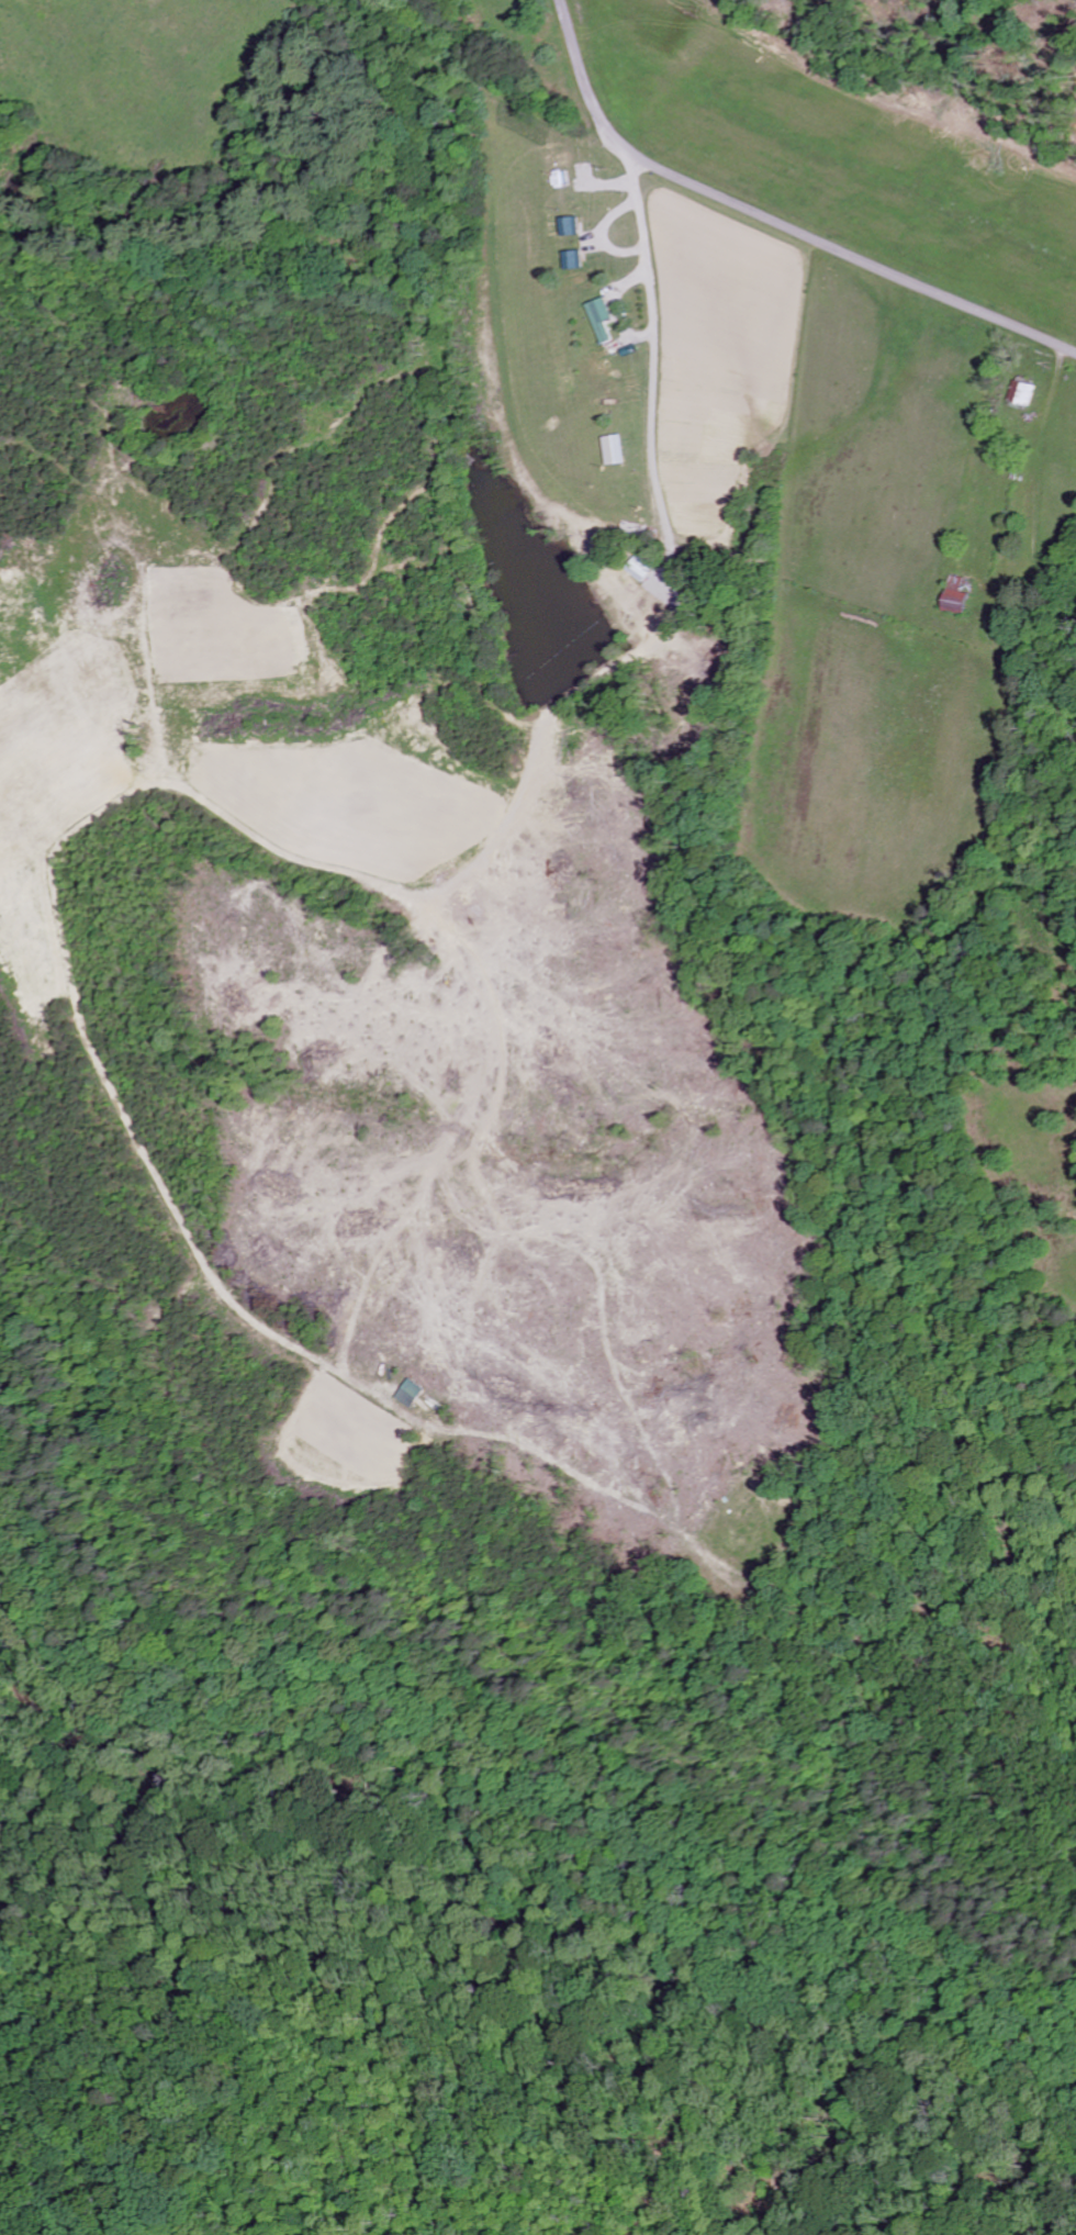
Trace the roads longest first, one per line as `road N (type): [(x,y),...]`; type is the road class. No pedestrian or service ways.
road 1 (residential): [(1075,356),(645,164),(601,119),(561,0)]

